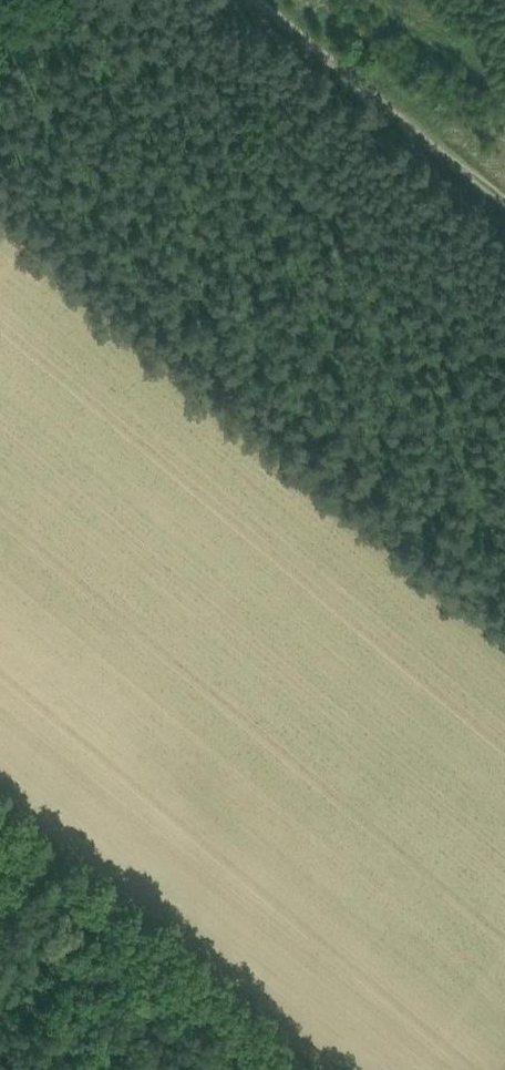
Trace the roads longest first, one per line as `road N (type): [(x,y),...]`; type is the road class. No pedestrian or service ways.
road 1 (track): [(265,0),(504,208)]

